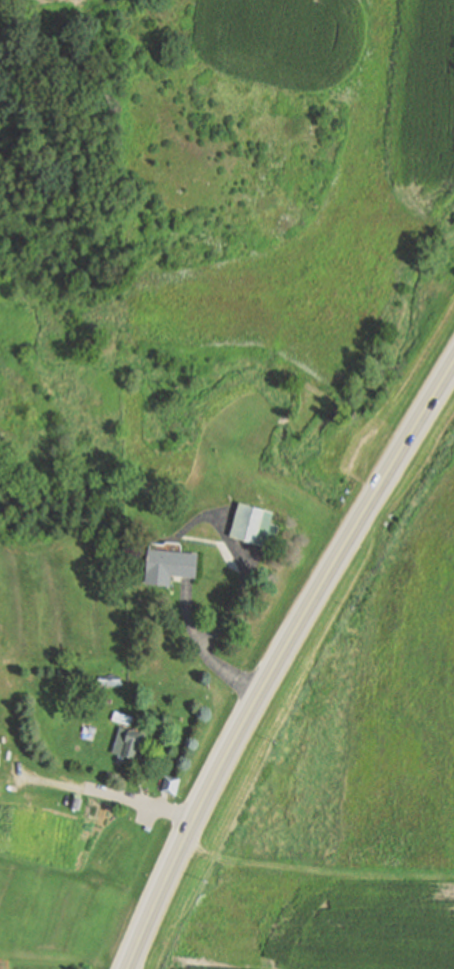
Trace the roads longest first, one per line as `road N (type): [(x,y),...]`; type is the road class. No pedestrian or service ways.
road 1 (primary): [(453,363),(237,733),(126,968)]

